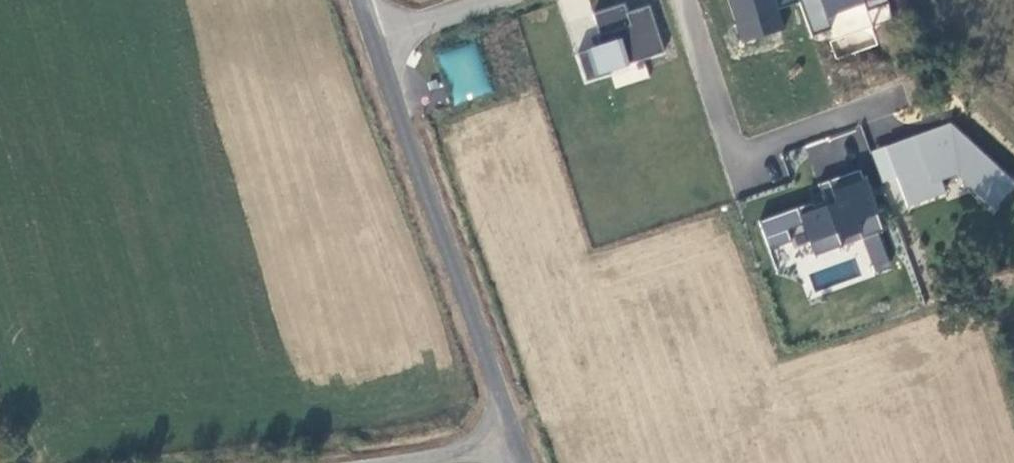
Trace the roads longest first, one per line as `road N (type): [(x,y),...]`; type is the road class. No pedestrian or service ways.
road 1 (unclassified): [(520,447),(381,47)]
road 2 (residential): [(897,99),(739,154),(686,0)]
road 3 (residential): [(510,0),(381,47)]
road 4 (unclassified): [(394,462),(520,447)]

